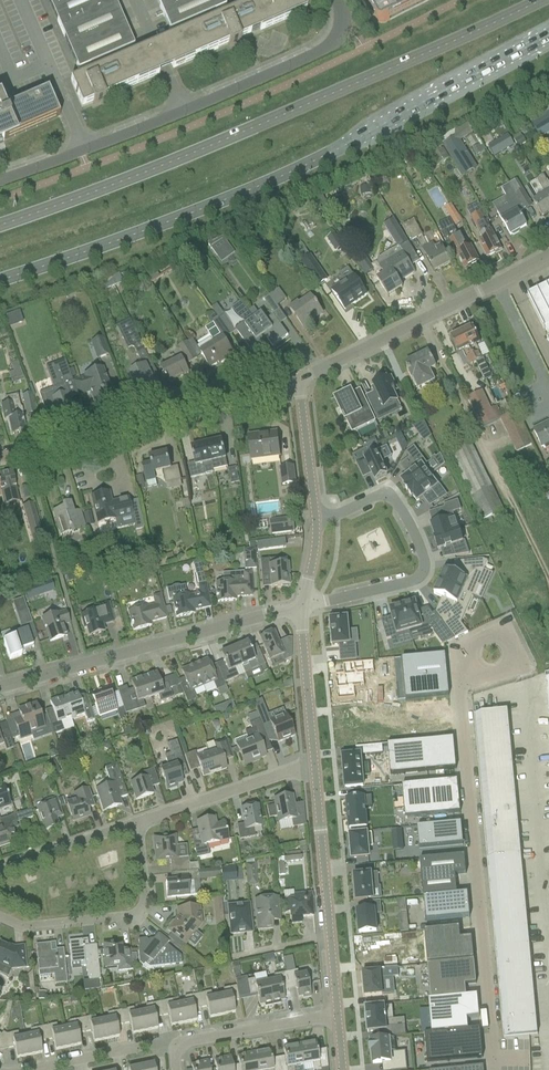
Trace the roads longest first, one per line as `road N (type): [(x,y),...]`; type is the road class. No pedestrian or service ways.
road 1 (primary): [(0,282),(241,196),(548,36)]
road 2 (primary): [(537,0),(222,143),(0,227)]
road 3 (residential): [(305,605),(0,688)]
road 4 (residential): [(0,456),(297,381)]
road 5 (residential): [(305,605),(415,579),(424,562),(392,493),(318,522)]
road 6 (residential): [(297,381),(548,253)]
road 7 (residential): [(136,822),(143,900),(136,910),(24,926),(0,915)]
road 8 (unclassified): [(185,111),(321,49),(338,31),(333,0)]
road 9 (residential): [(313,770),(136,822)]
road 10 (residential): [(329,938),(313,770)]
road 11 (residential): [(313,770),(305,605)]
road 12 (residential): [(175,1046),(337,1015)]
road 13 (unclassified): [(81,149),(18,0)]
road 14 (residential): [(136,822),(0,868)]
road 15 (residential): [(318,522),(297,381)]
road 16 (residential): [(36,1069),(175,1046)]
road 17 (unclassified): [(185,111),(136,0)]

